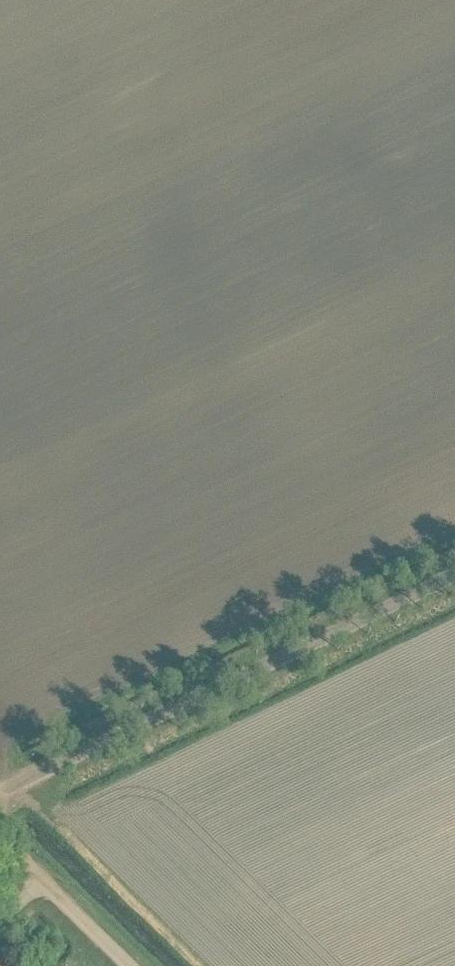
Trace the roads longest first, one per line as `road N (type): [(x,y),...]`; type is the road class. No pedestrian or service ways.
road 1 (unclassified): [(0,803),(454,585)]
road 2 (unclassified): [(116,965),(0,854)]

